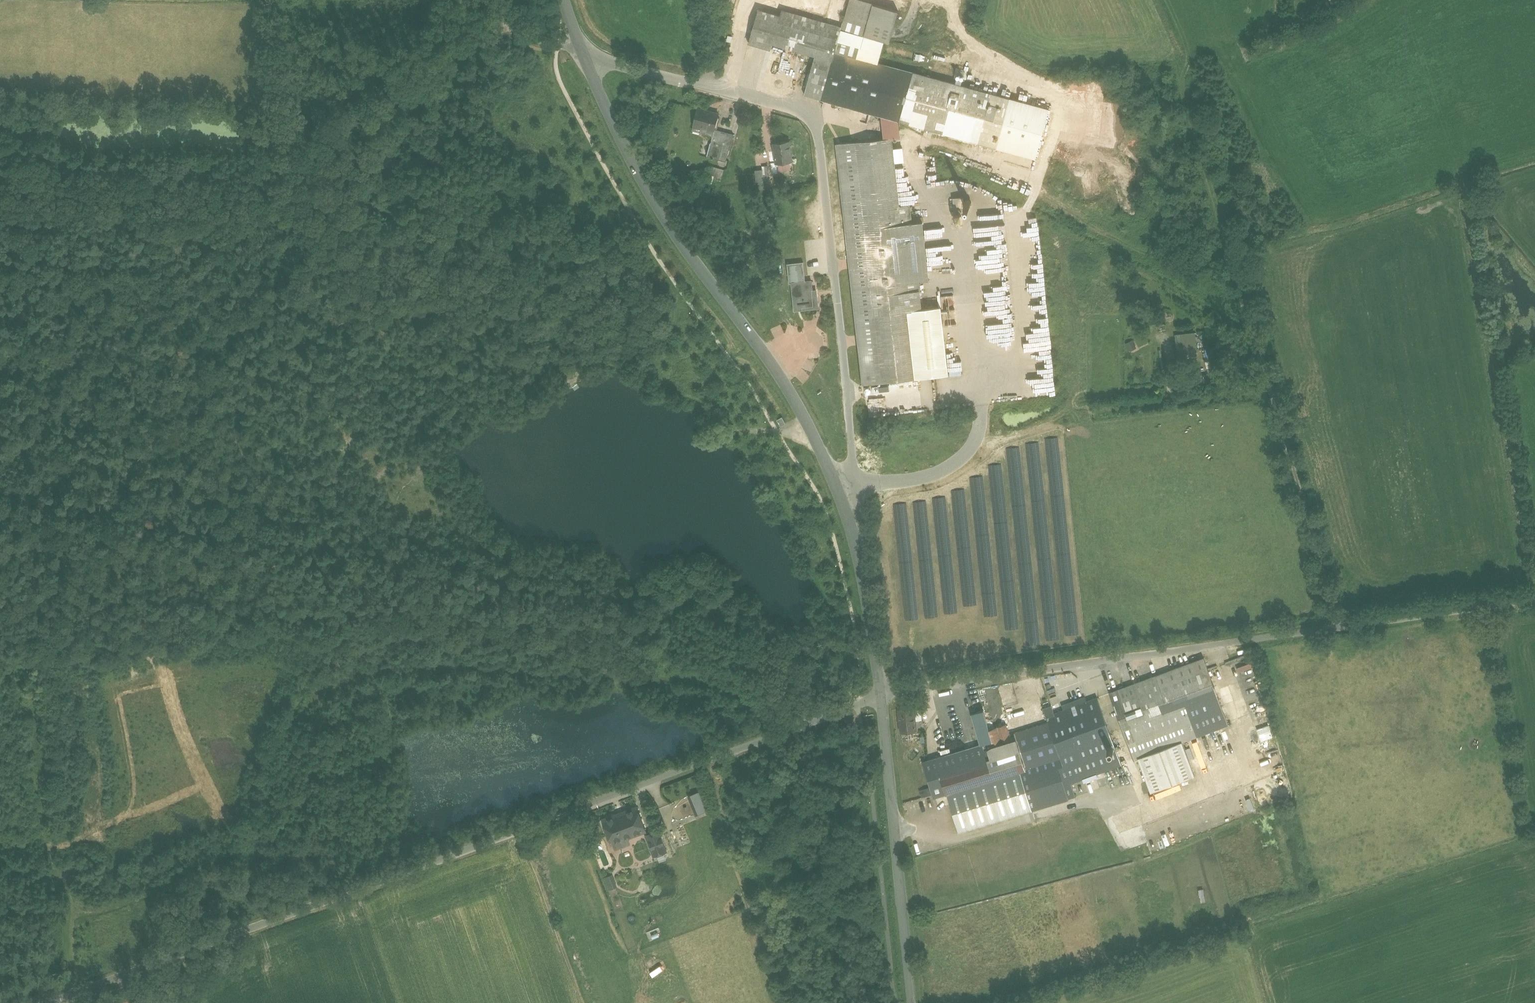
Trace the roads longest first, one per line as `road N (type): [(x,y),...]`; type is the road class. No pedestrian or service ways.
road 1 (residential): [(55,1002),(883,695)]
road 2 (residential): [(883,695),(849,512),(798,399),(635,163),(566,0)]
road 3 (residential): [(1534,600),(883,695)]
road 4 (track): [(360,674),(338,684),(293,734),(292,802),(282,830),(122,902),(70,905),(74,996)]
road 5 (track): [(816,124),(831,119),(891,128),(1005,165),(1032,178),(1038,196),(1251,312)]
road 6 (track): [(797,727),(695,678),(401,666),(360,674)]
road 7 (track): [(1534,587),(1463,180)]
road 8 (track): [(1175,57),(1270,375),(1259,391)]
road 9 (track): [(266,246),(263,178),(0,181)]
road 10 (residential): [(917,1002),(883,695)]
road 11 (track): [(1269,382),(1285,403),(1339,628)]

